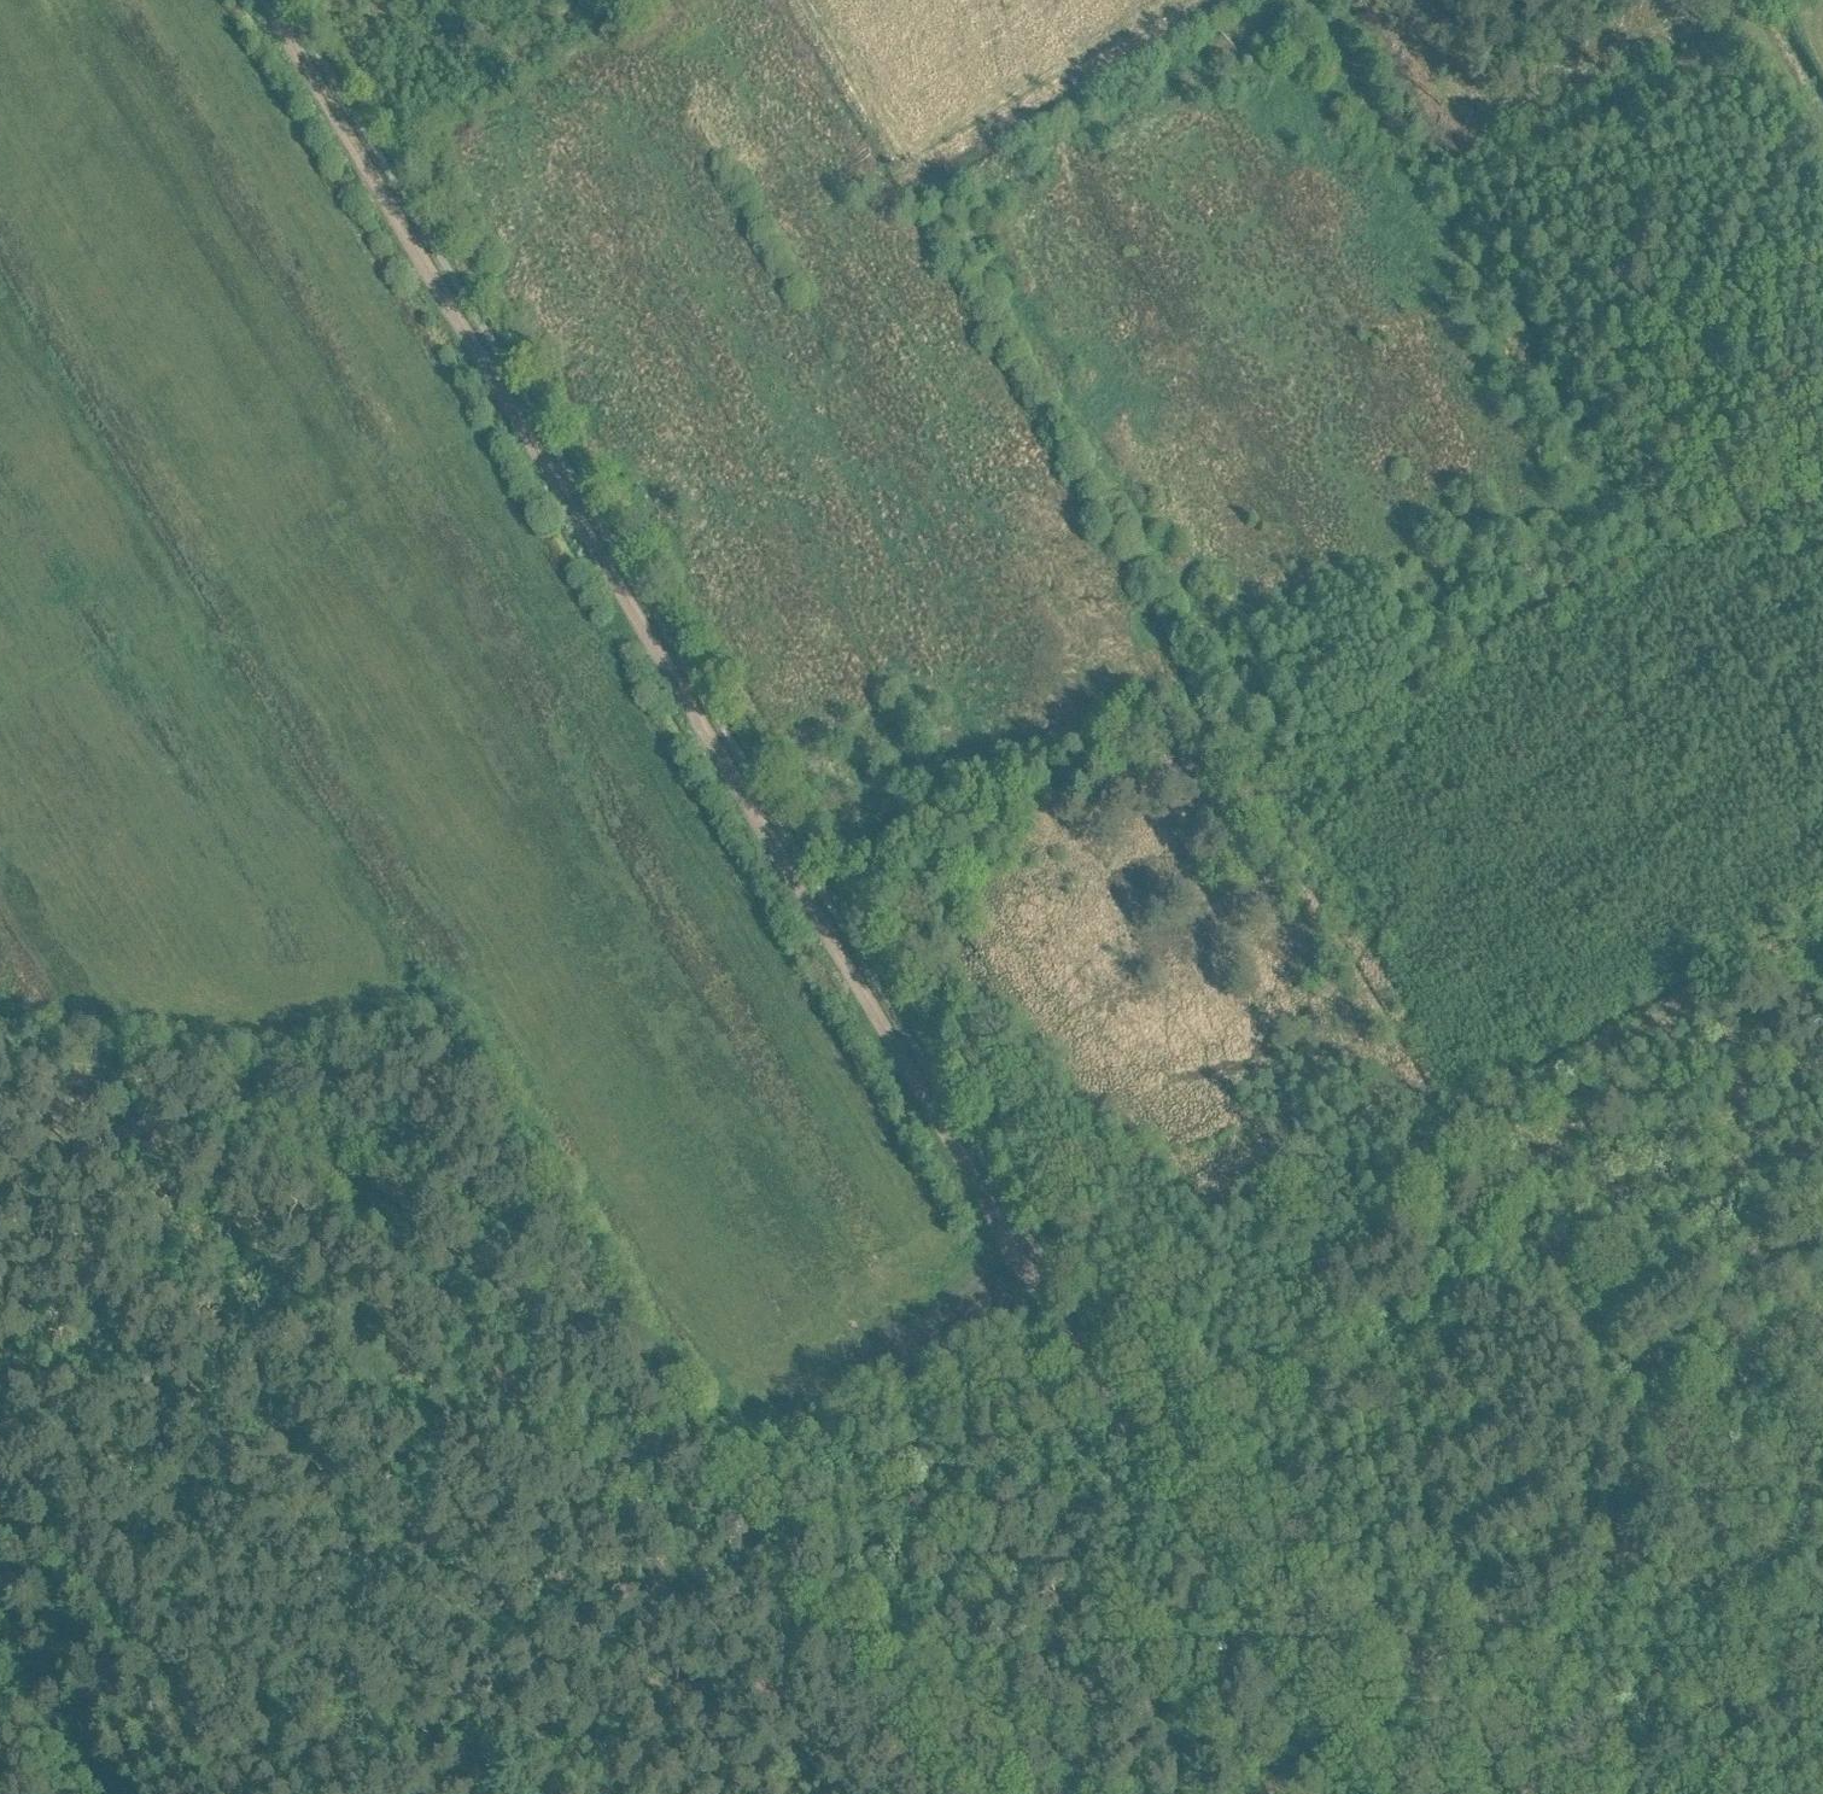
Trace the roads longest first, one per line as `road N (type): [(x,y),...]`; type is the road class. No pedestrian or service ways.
road 1 (track): [(1343,1793),(1062,1326),(1050,1265),(286,0)]
road 2 (track): [(1822,145),(1737,0)]

